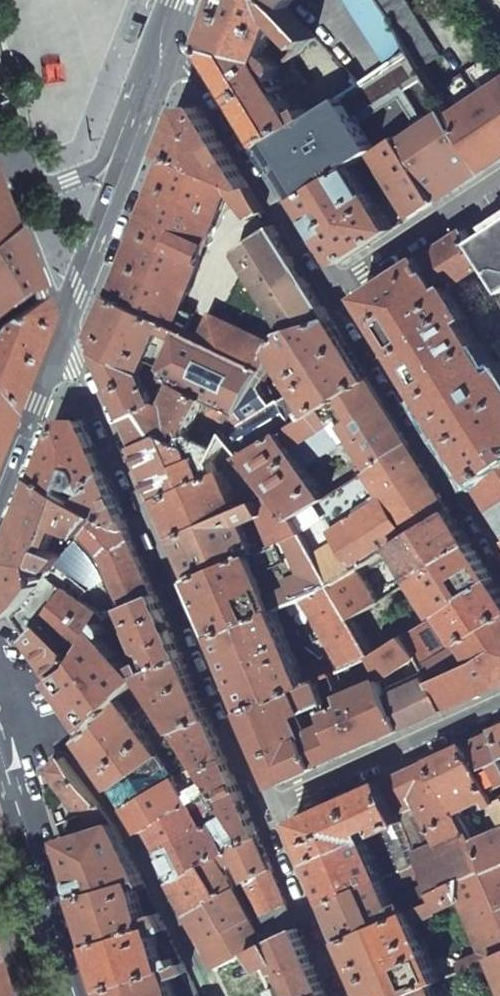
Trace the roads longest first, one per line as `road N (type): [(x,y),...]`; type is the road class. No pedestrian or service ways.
road 1 (residential): [(269,807),(63,324)]
road 2 (residential): [(341,287),(171,26)]
road 3 (residential): [(499,543),(341,287)]
road 4 (residential): [(0,752),(77,995)]
road 5 (residential): [(499,703),(269,807)]
road 6 (residential): [(131,129),(63,324)]
road 7 (residential): [(349,995),(269,807)]
road 8 (residential): [(341,287),(499,182)]
road 9 (residential): [(63,324),(0,486)]
road 10 (residential): [(63,324),(7,188)]
road 11 (residential): [(131,129),(92,171),(30,192),(7,188)]

